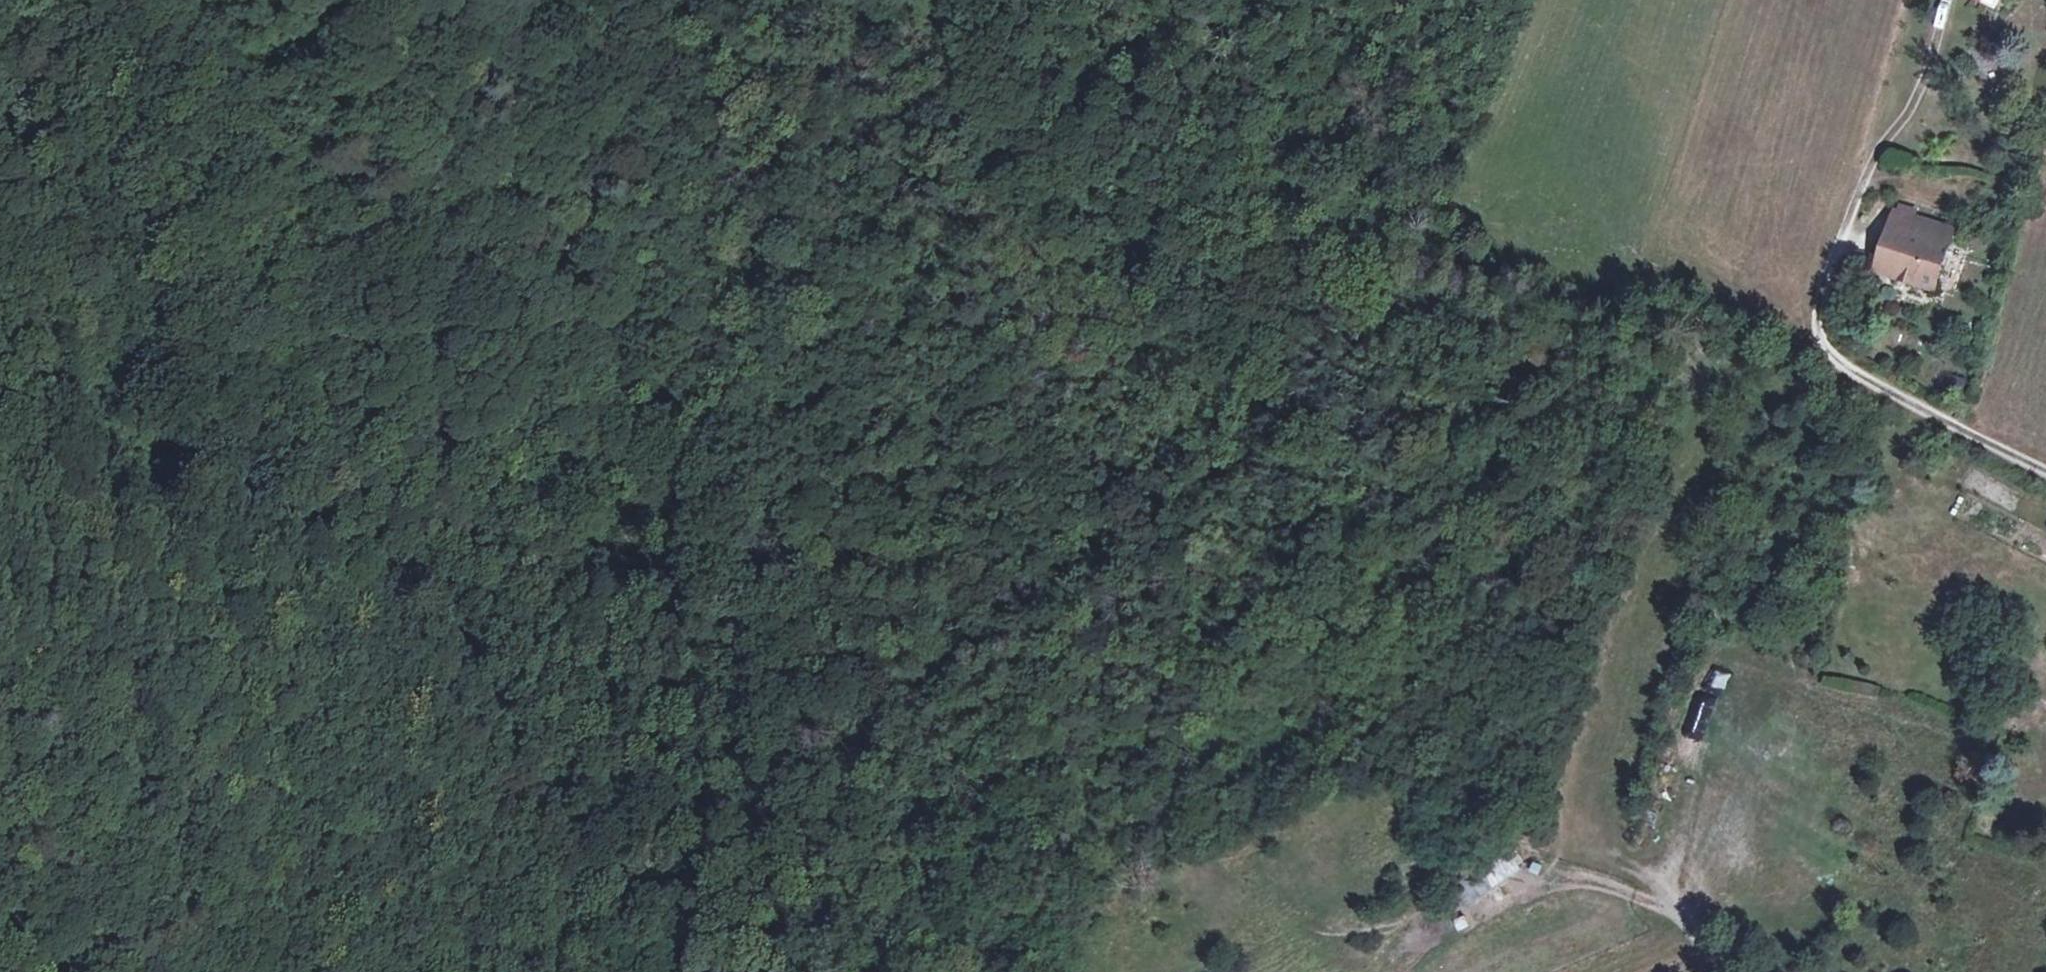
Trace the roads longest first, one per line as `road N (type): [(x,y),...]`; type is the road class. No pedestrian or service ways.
road 1 (track): [(1520,869),(1666,896),(1741,971)]
road 2 (residential): [(2045,469),(1844,369)]

